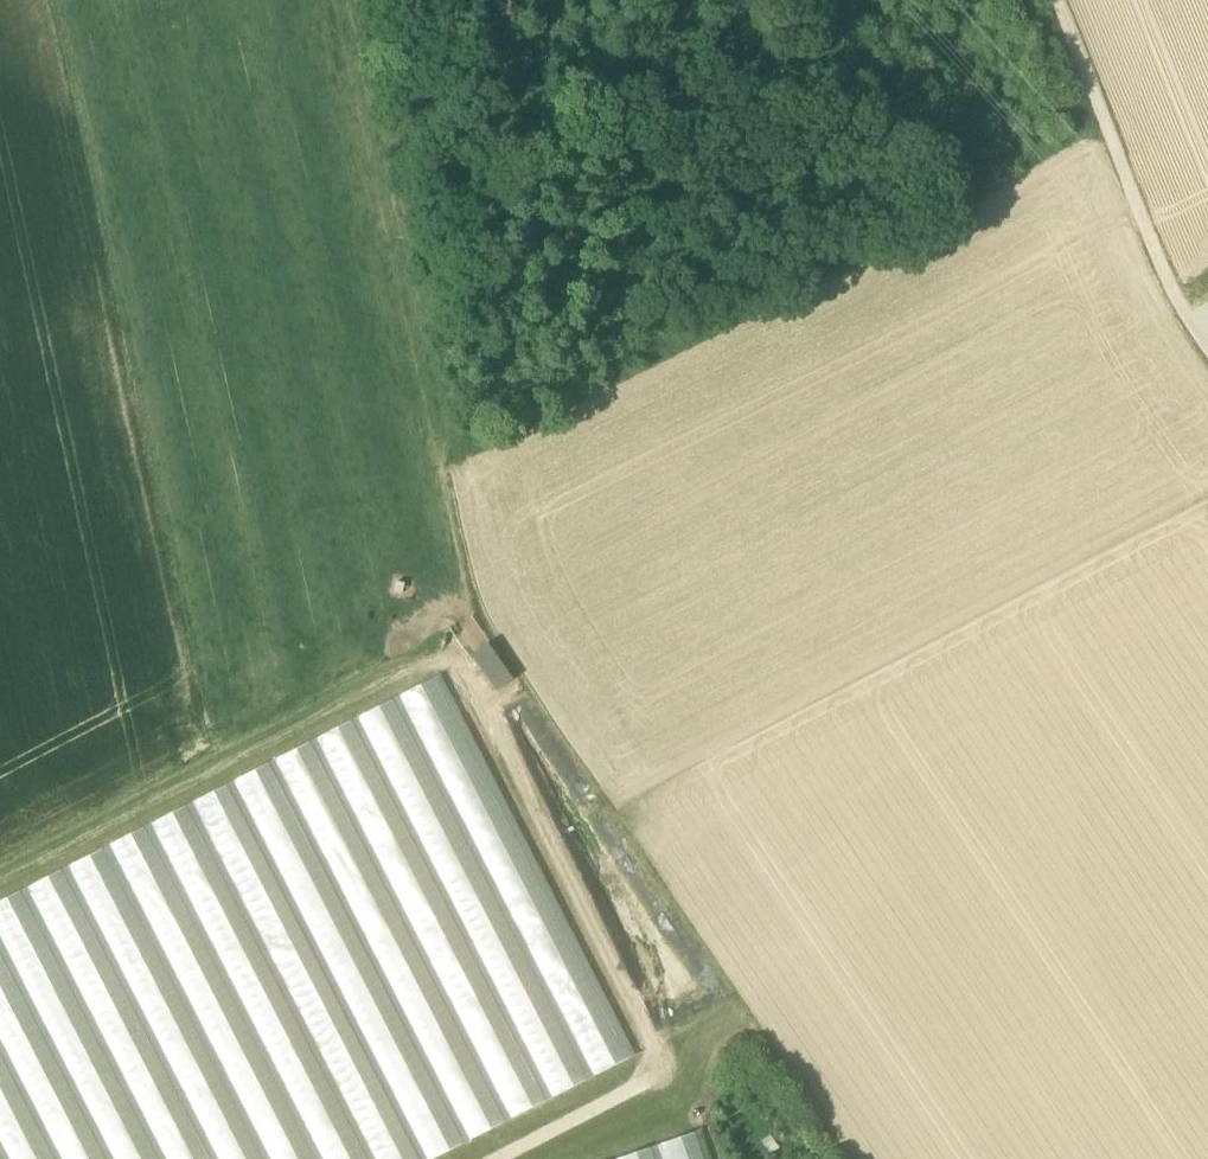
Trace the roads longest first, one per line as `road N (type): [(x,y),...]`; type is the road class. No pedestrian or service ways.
road 1 (track): [(1054,0),(1174,298),(1207,348)]

